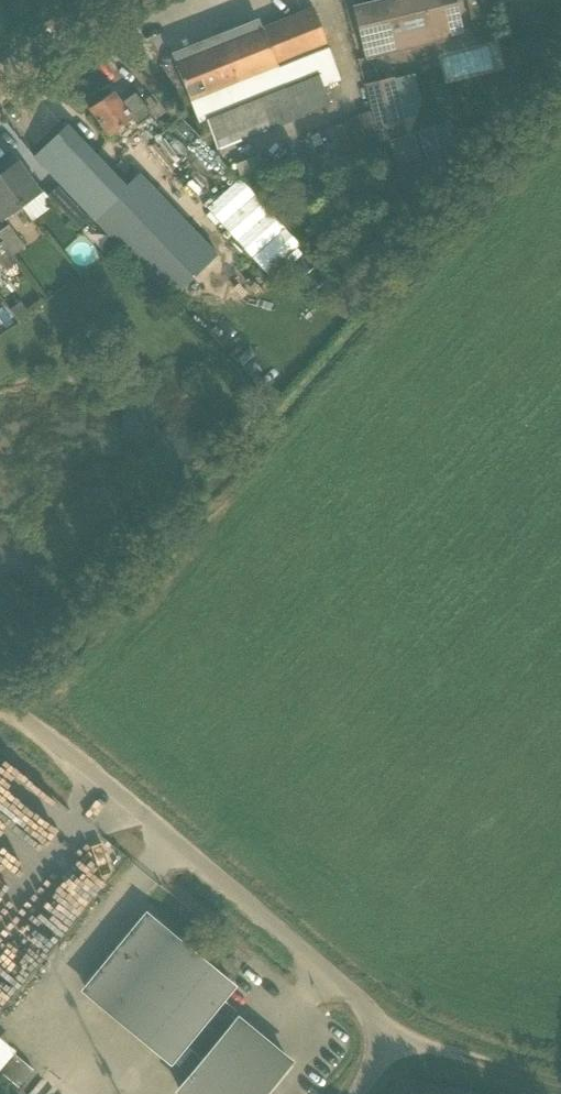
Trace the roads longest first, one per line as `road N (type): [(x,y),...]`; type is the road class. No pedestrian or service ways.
road 1 (unclassified): [(359,1093),(402,1038),(0,701)]
road 2 (track): [(402,1038),(560,1086)]
road 3 (tertiary): [(0,77),(112,0)]

